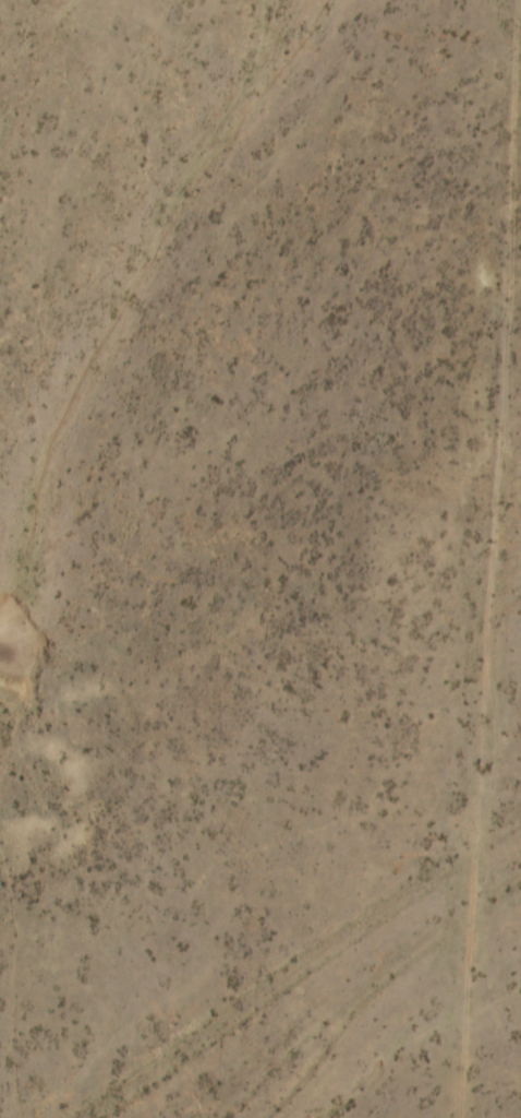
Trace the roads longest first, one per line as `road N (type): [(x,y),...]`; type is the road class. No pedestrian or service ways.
road 1 (track): [(520,819),(161,1117)]

